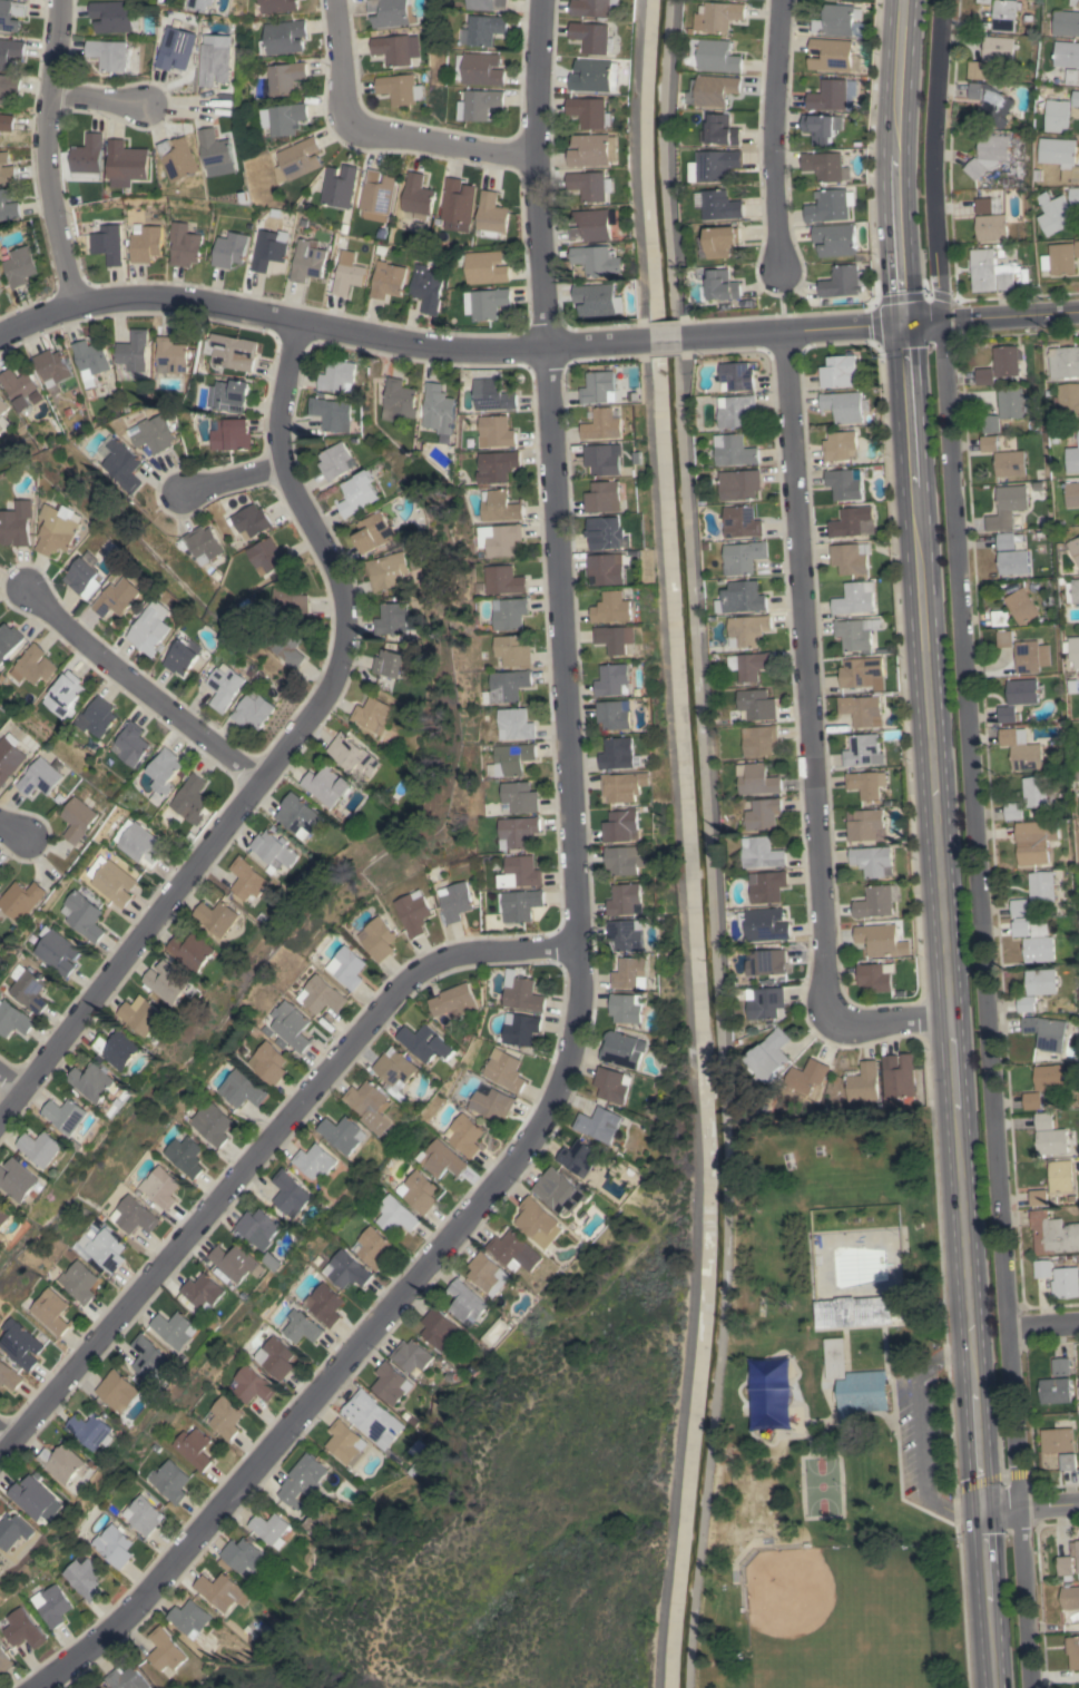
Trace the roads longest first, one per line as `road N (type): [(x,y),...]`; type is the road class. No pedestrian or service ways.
road 1 (residential): [(539,0),(533,159),(585,951),(567,1076),(533,1141),(40,1687)]
road 2 (residential): [(1029,1687),(934,220),(942,0)]
road 3 (tertiary): [(972,1355),(896,196),(904,0)]
road 4 (residential): [(297,324),(277,404),(278,465),(339,565),(350,616),(339,678),(266,789),(0,1129)]
road 5 (residential): [(0,1452),(418,985),(474,954),(585,951)]
road 6 (residential): [(826,1005),(783,333)]
road 7 (residential): [(0,342),(73,305),(145,297),(419,347),(646,340)]
road 8 (residential): [(684,337),(1078,311)]
road 9 (tertiary): [(992,1687),(972,1355)]
road 10 (residential): [(533,159),(350,122),(332,0)]
road 11 (residential): [(29,591),(266,789)]
road 12 (residential): [(73,305),(43,157),(56,0)]
road 13 (residential): [(776,268),(778,0)]
road 14 (residential): [(826,1005),(883,1020),(948,1013)]

